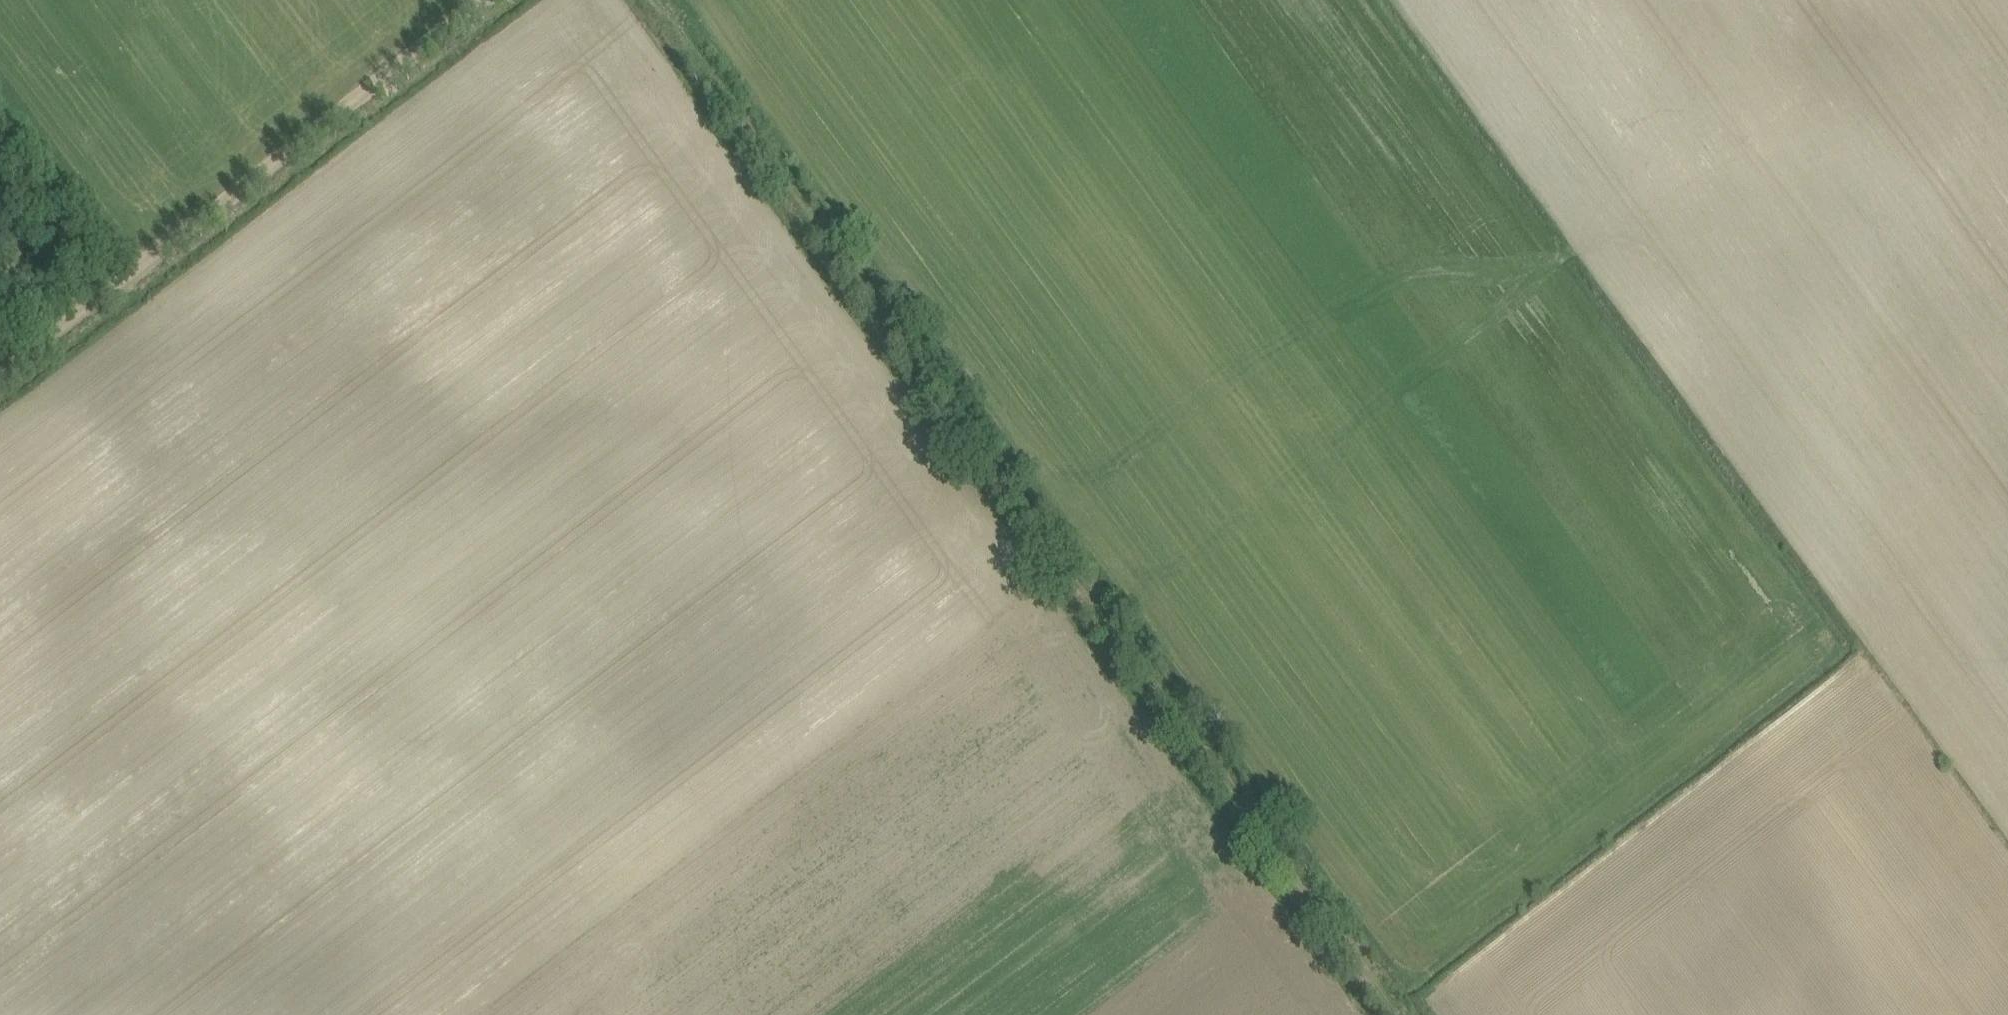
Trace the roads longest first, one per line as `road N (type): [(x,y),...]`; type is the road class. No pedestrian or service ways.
road 1 (track): [(1400,1014),(649,0)]
road 2 (track): [(491,0),(0,382)]

